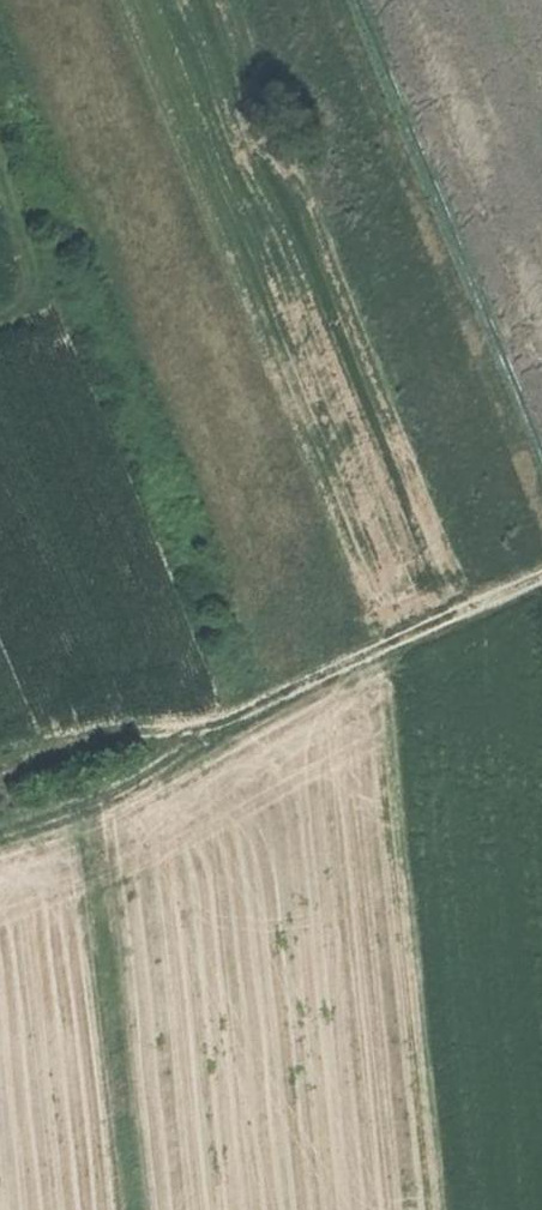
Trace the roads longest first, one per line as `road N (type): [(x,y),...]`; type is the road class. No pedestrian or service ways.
road 1 (track): [(541,582),(206,728),(92,748),(0,777)]

